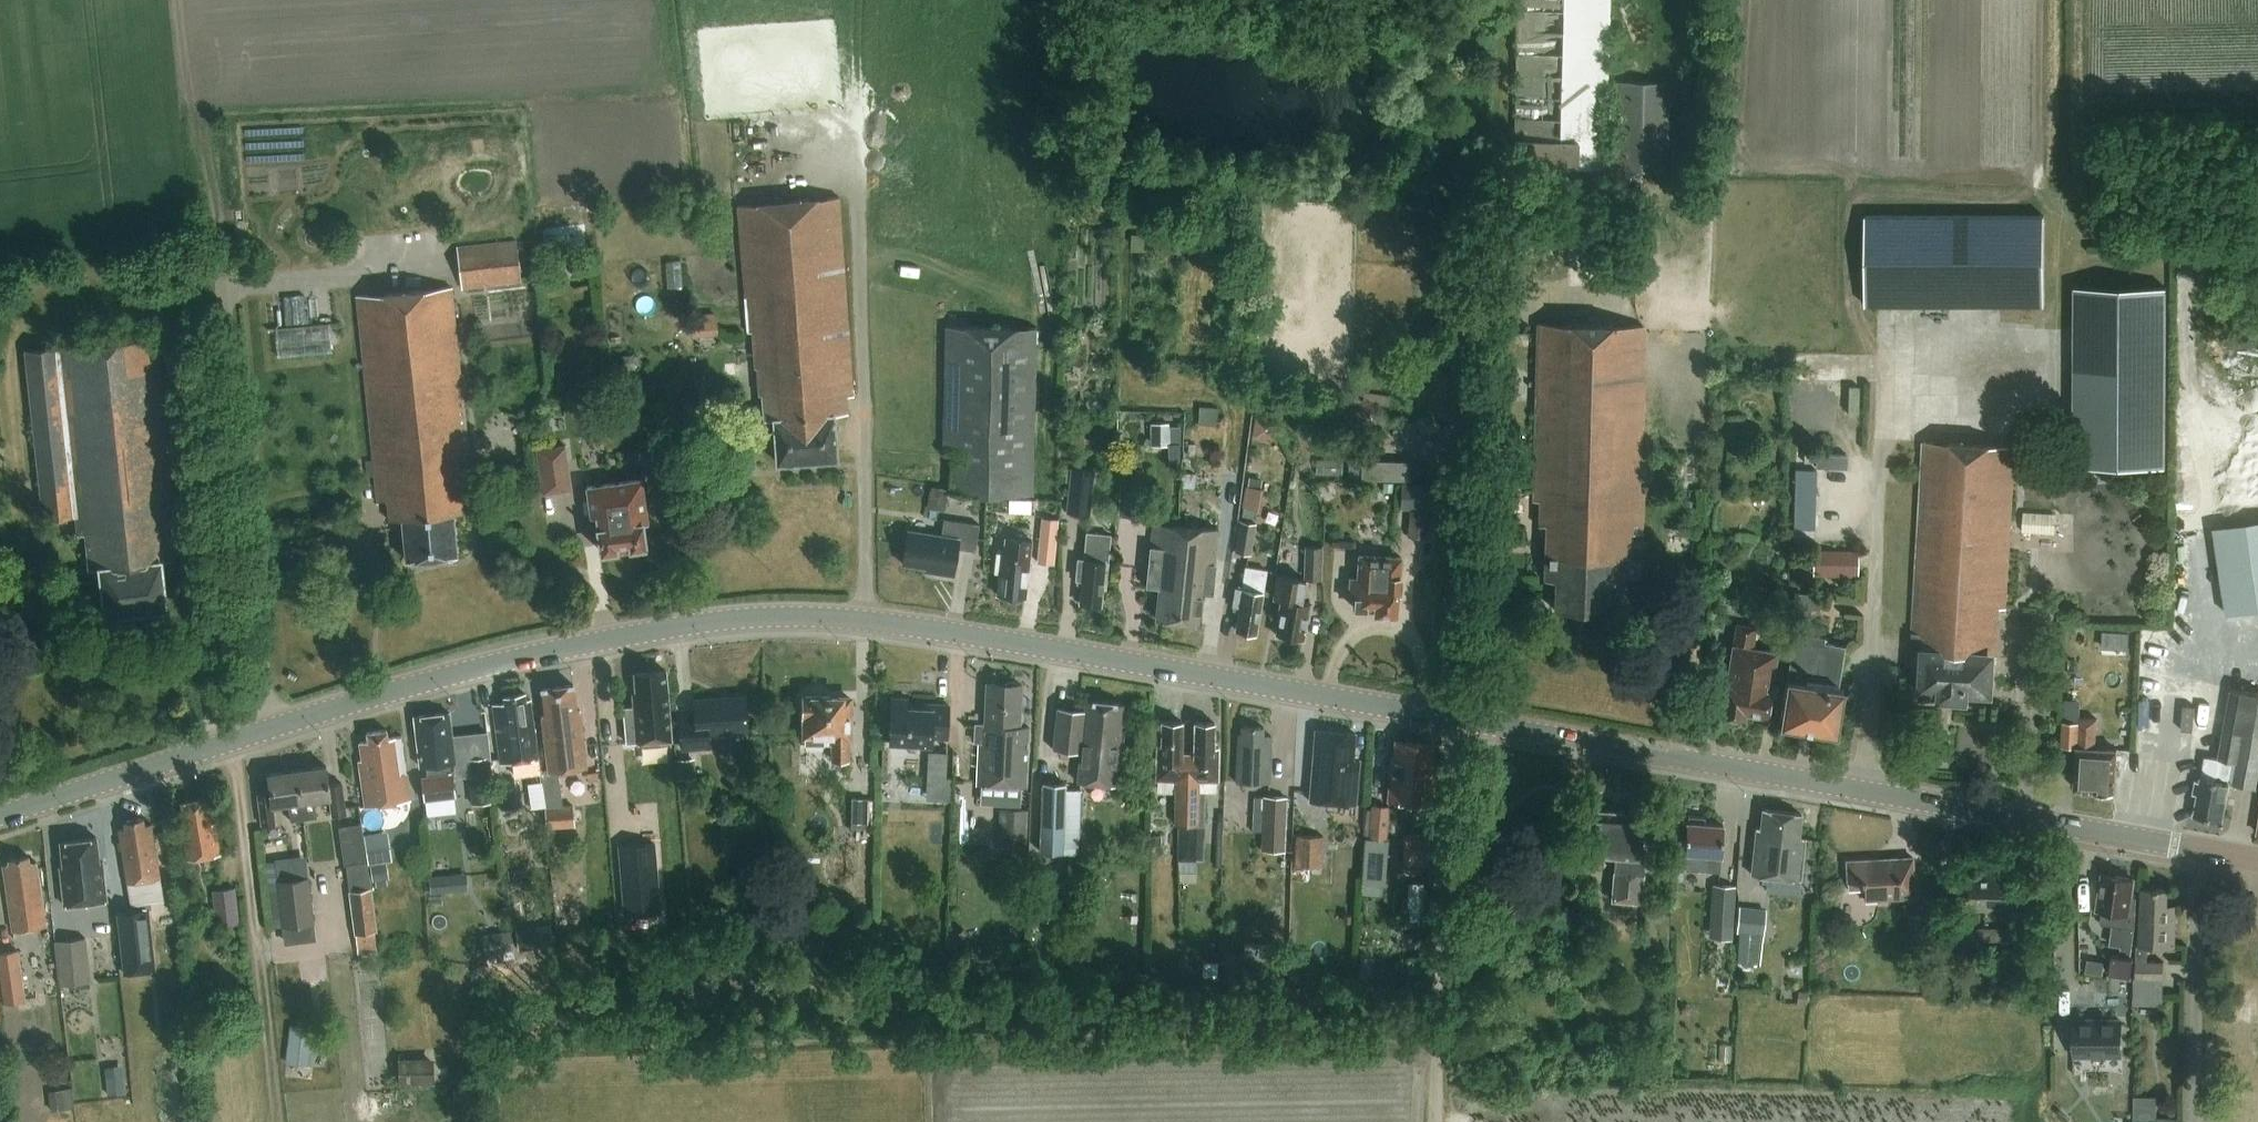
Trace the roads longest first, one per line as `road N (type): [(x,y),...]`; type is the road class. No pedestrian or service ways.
road 1 (tertiary): [(1487,728),(934,634),(800,620),(736,623),(424,685),(0,817)]
road 2 (tertiary): [(2202,849),(1487,728)]
road 3 (unclassified): [(1487,728),(1501,158)]
road 4 (residential): [(2202,849),(2193,1121)]

